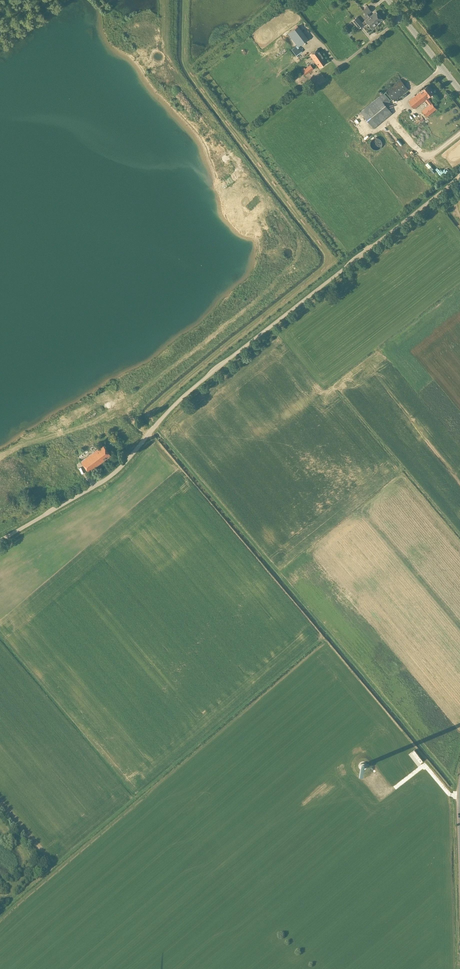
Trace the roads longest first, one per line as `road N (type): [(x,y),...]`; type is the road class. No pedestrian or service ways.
road 1 (unclassified): [(0,540),(117,471),(177,402),(459,178)]

